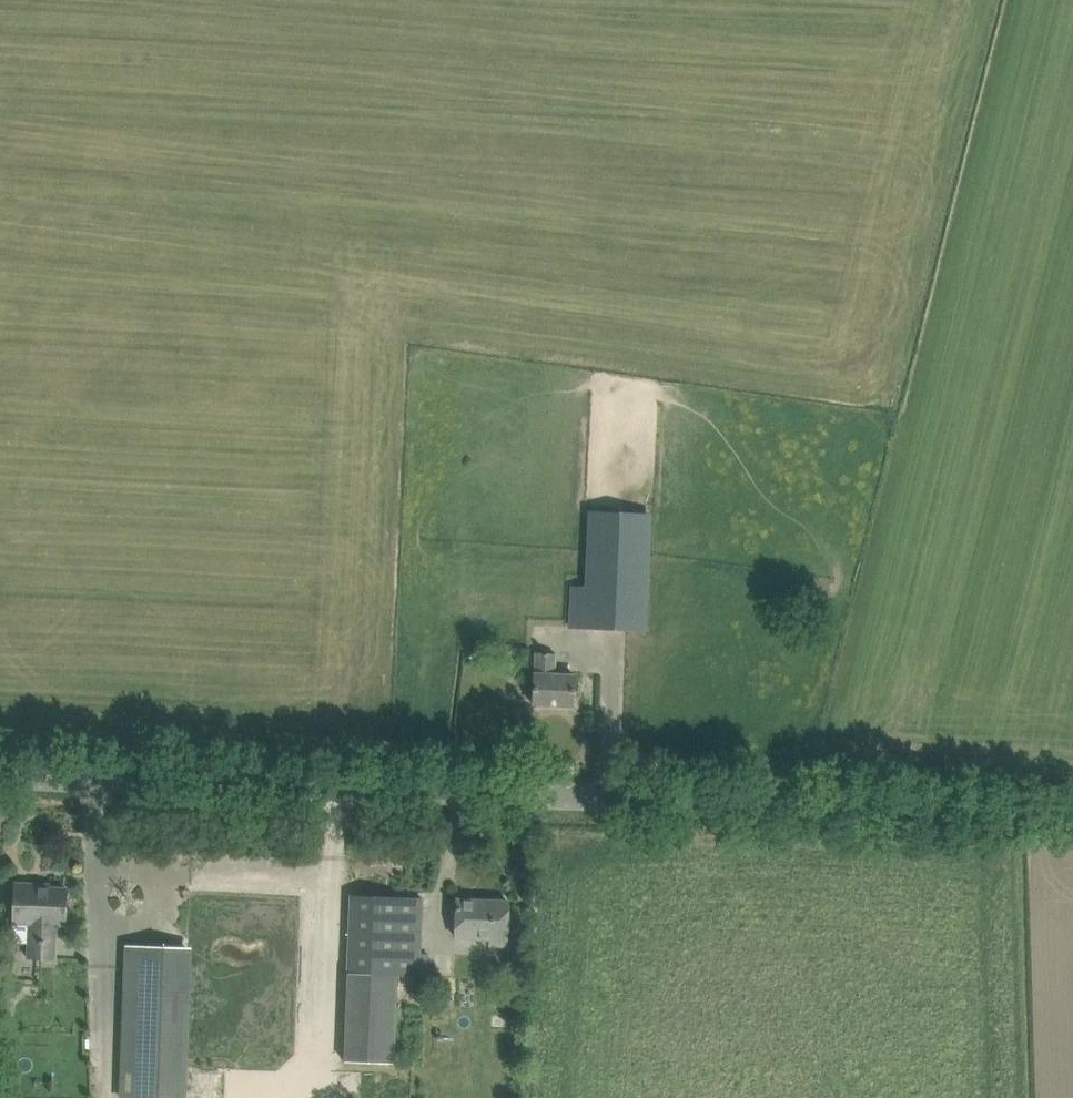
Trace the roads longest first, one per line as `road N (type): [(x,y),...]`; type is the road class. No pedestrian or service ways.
road 1 (tertiary): [(1072,815),(0,775)]

